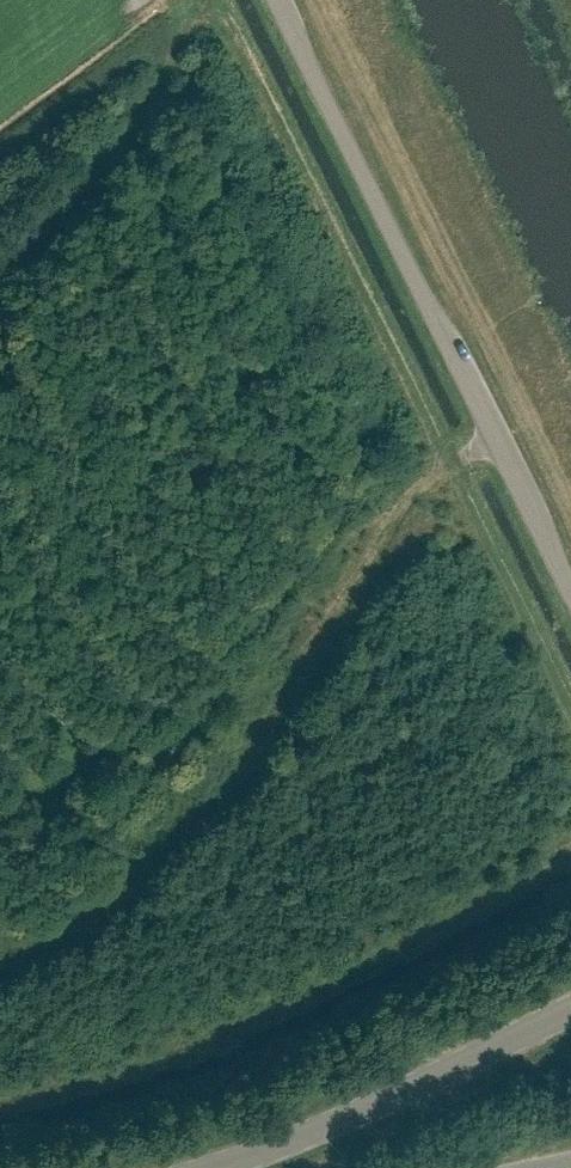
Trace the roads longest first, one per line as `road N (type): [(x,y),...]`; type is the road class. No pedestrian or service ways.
road 1 (unclassified): [(570,591),(273,0)]
road 2 (tertiary): [(194,1167),(273,1145),(570,1010)]

